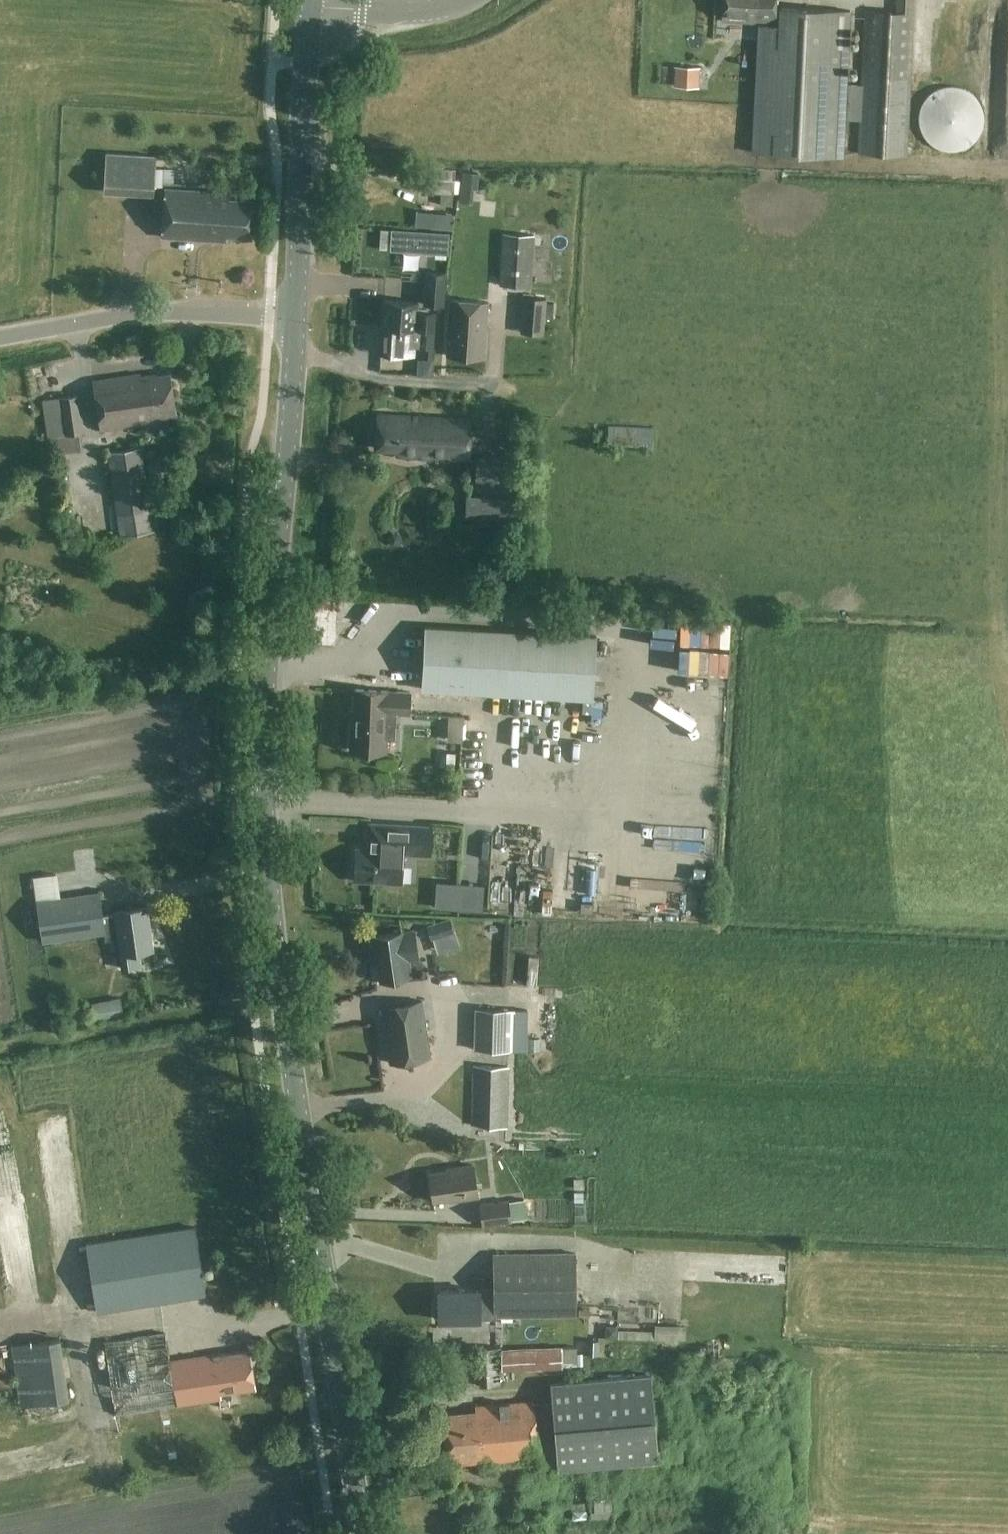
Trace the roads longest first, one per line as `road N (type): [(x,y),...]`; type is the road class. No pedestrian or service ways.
road 1 (tertiary): [(363,1533),(260,802),(295,317)]
road 2 (tertiary): [(295,317),(310,9)]
road 3 (unclassified): [(0,337),(154,312),(295,317)]
road 4 (track): [(0,1050),(253,1003)]

